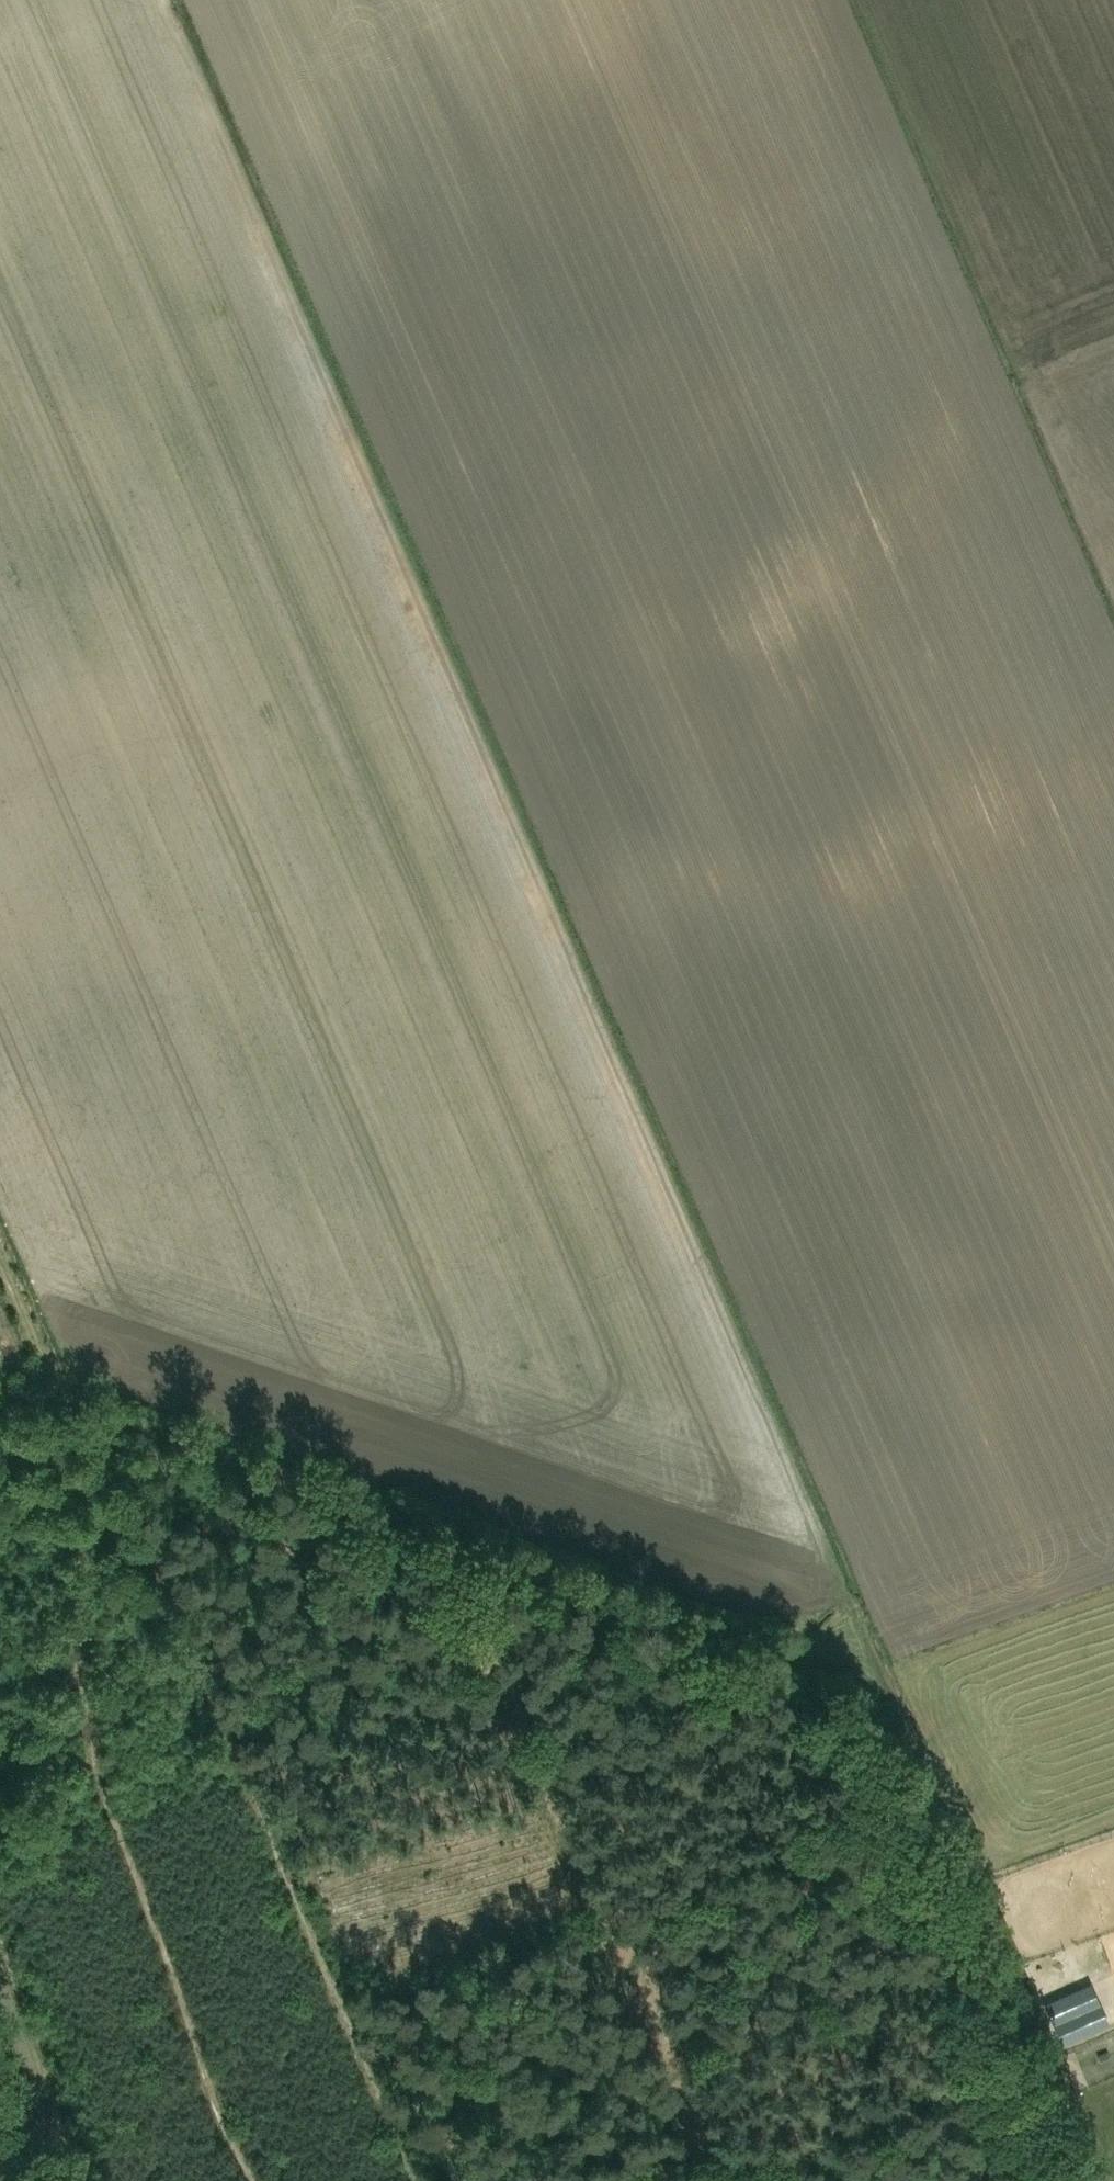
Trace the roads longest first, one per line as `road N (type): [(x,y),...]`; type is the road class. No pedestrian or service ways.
road 1 (track): [(1101,2180),(866,1650),(445,1525),(80,1393),(0,1380)]
road 2 (unclassified): [(67,2180),(0,1994)]

